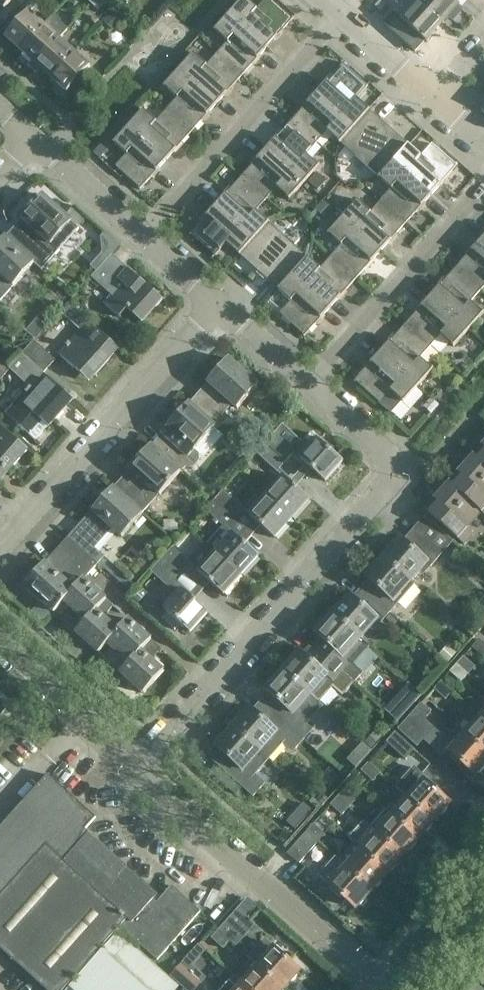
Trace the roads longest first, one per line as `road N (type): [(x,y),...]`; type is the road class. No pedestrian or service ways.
road 1 (residential): [(136,766),(393,485),(384,450),(317,384)]
road 2 (tertiary): [(375,989),(136,766)]
road 3 (residential): [(0,536),(216,305)]
road 4 (residential): [(143,238),(347,15)]
road 5 (residential): [(317,384),(483,191)]
road 6 (tertiary): [(136,766),(0,644)]
road 7 (residential): [(143,238),(32,143)]
road 8 (residential): [(387,989),(406,984),(483,891)]
road 9 (residential): [(317,384),(216,305)]

